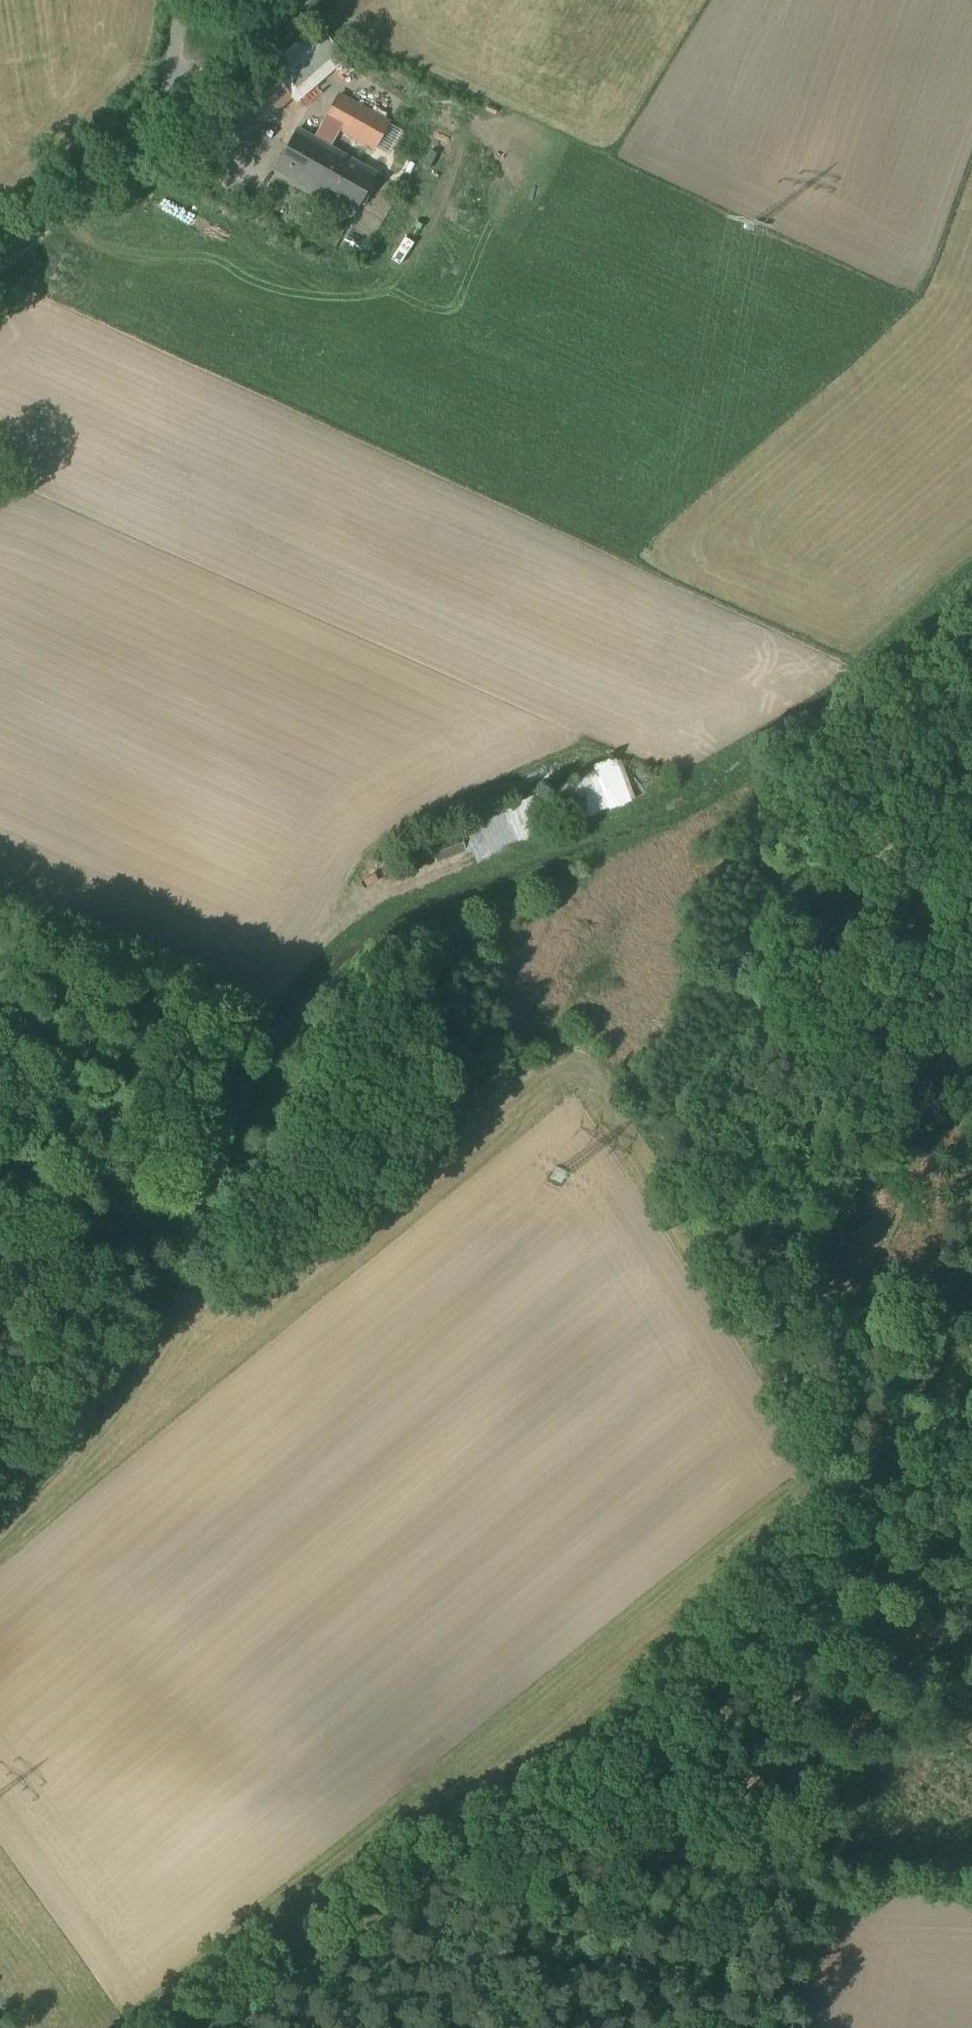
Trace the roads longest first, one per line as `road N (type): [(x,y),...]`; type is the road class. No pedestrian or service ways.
road 1 (unclassified): [(173,104),(0,260)]
road 2 (unclassified): [(293,0),(173,104)]

